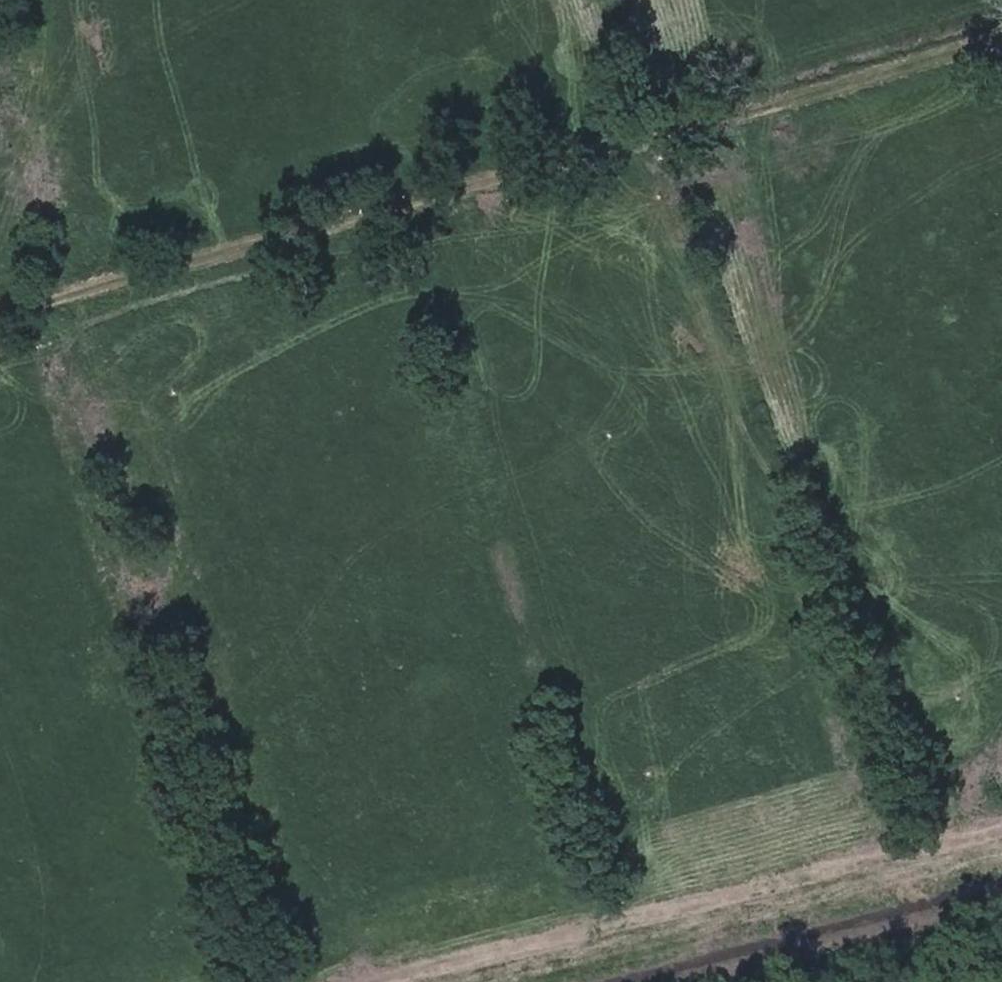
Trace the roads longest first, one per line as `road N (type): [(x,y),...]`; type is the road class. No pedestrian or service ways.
road 1 (track): [(1001,43),(0,318)]

